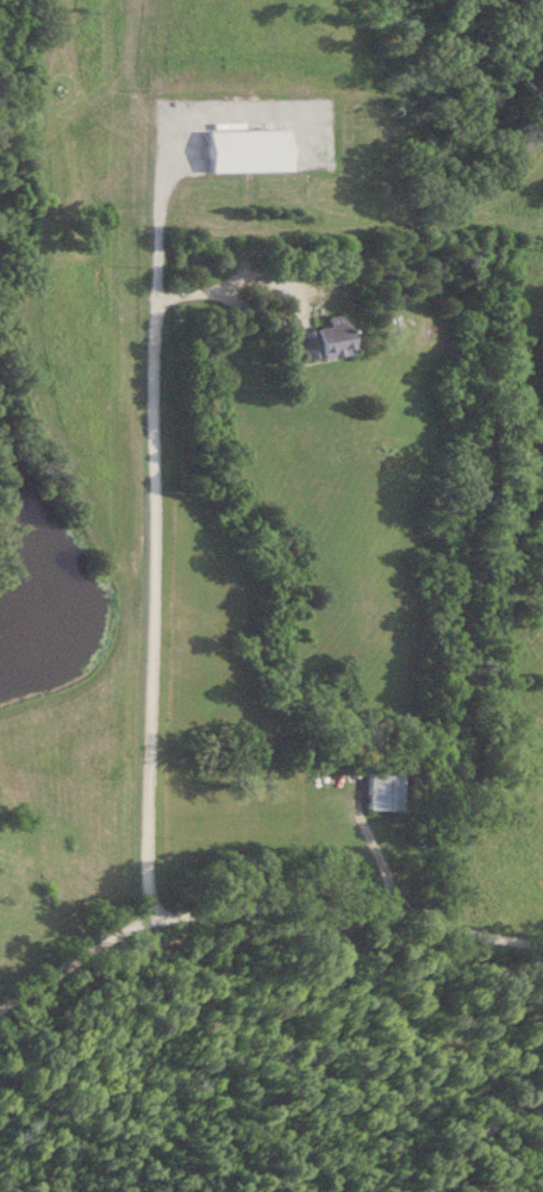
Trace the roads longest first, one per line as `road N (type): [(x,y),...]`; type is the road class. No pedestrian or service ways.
road 1 (residential): [(542,937),(336,900),(235,905),(113,932),(0,1008)]

